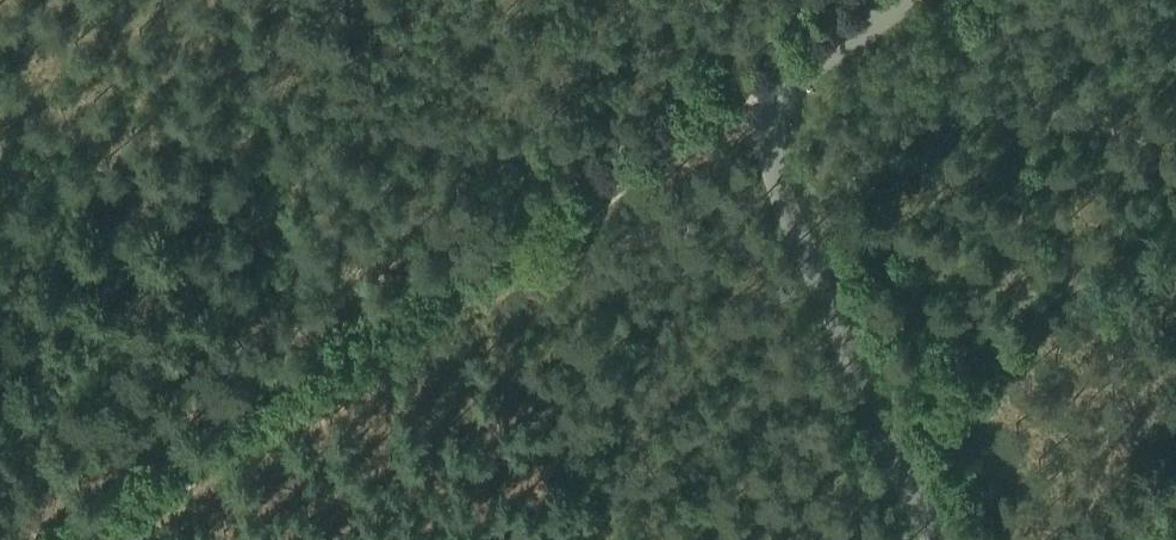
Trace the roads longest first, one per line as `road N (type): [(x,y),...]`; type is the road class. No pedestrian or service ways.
road 1 (track): [(106,539),(777,92)]
road 2 (unclassified): [(936,539),(772,150),(767,115),(781,83),(903,0)]
road 3 (track): [(109,538),(0,369)]

